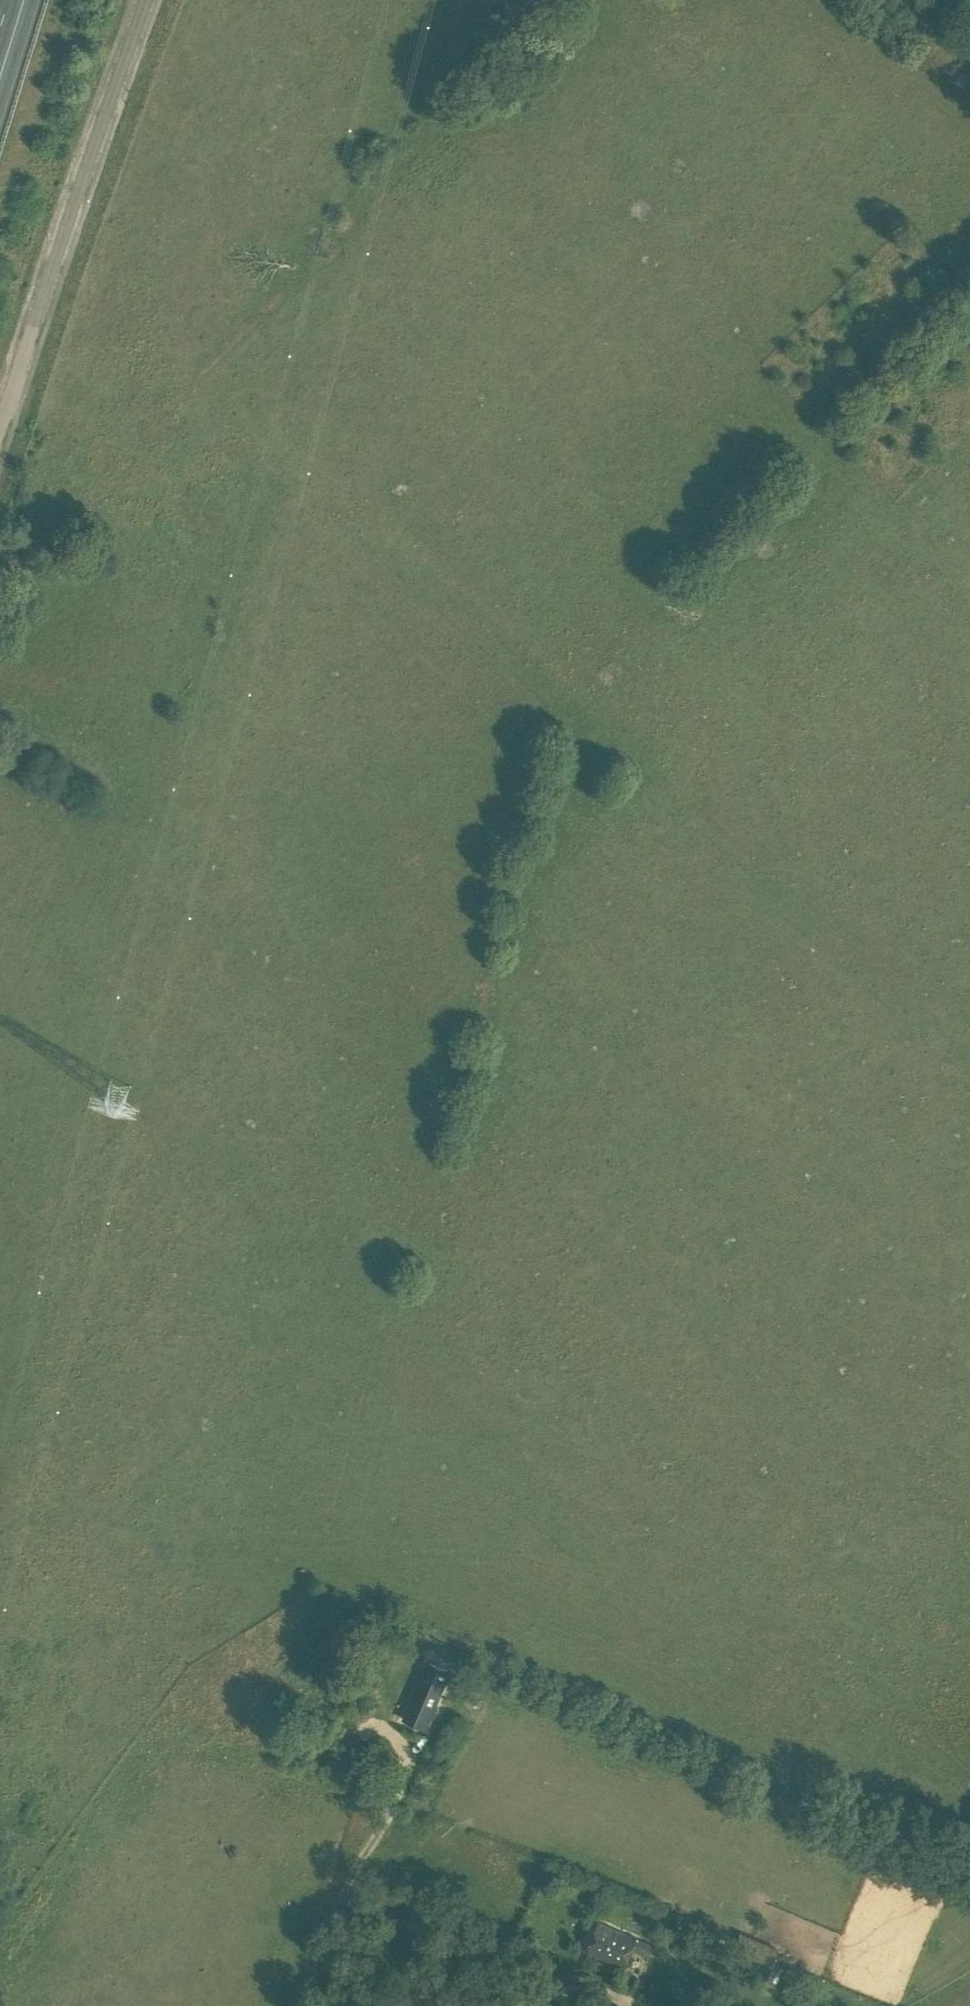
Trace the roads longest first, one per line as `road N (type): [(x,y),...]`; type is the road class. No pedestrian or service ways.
road 1 (unclassified): [(0,430),(146,0)]
road 2 (track): [(320,2005),(346,1886),(410,1759)]
road 3 (track): [(638,2005),(605,1992),(563,1991),(520,2005)]

